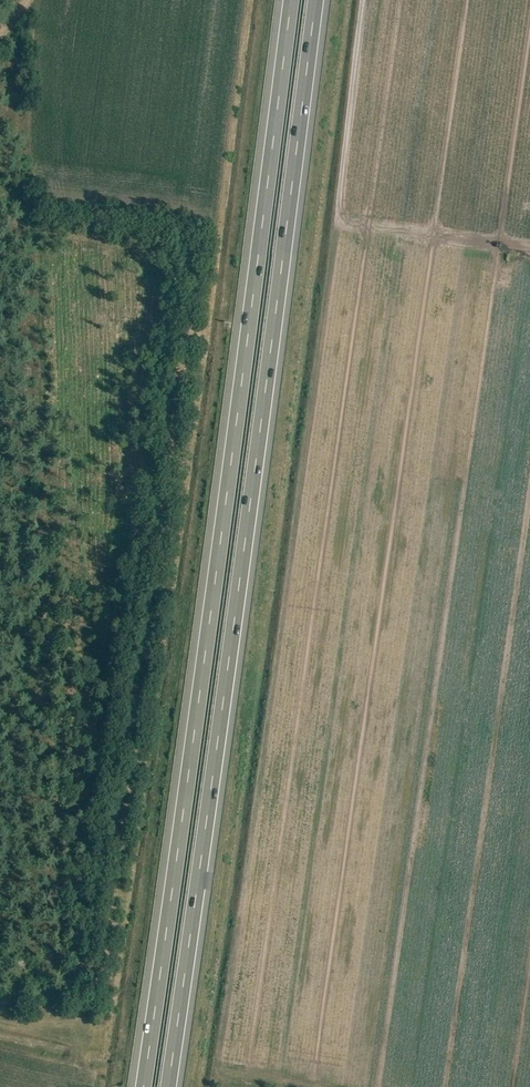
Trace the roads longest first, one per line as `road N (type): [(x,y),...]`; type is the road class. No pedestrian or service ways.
road 1 (motorway): [(167,1086),(316,0)]
road 2 (motorway): [(292,0),(143,1086)]

